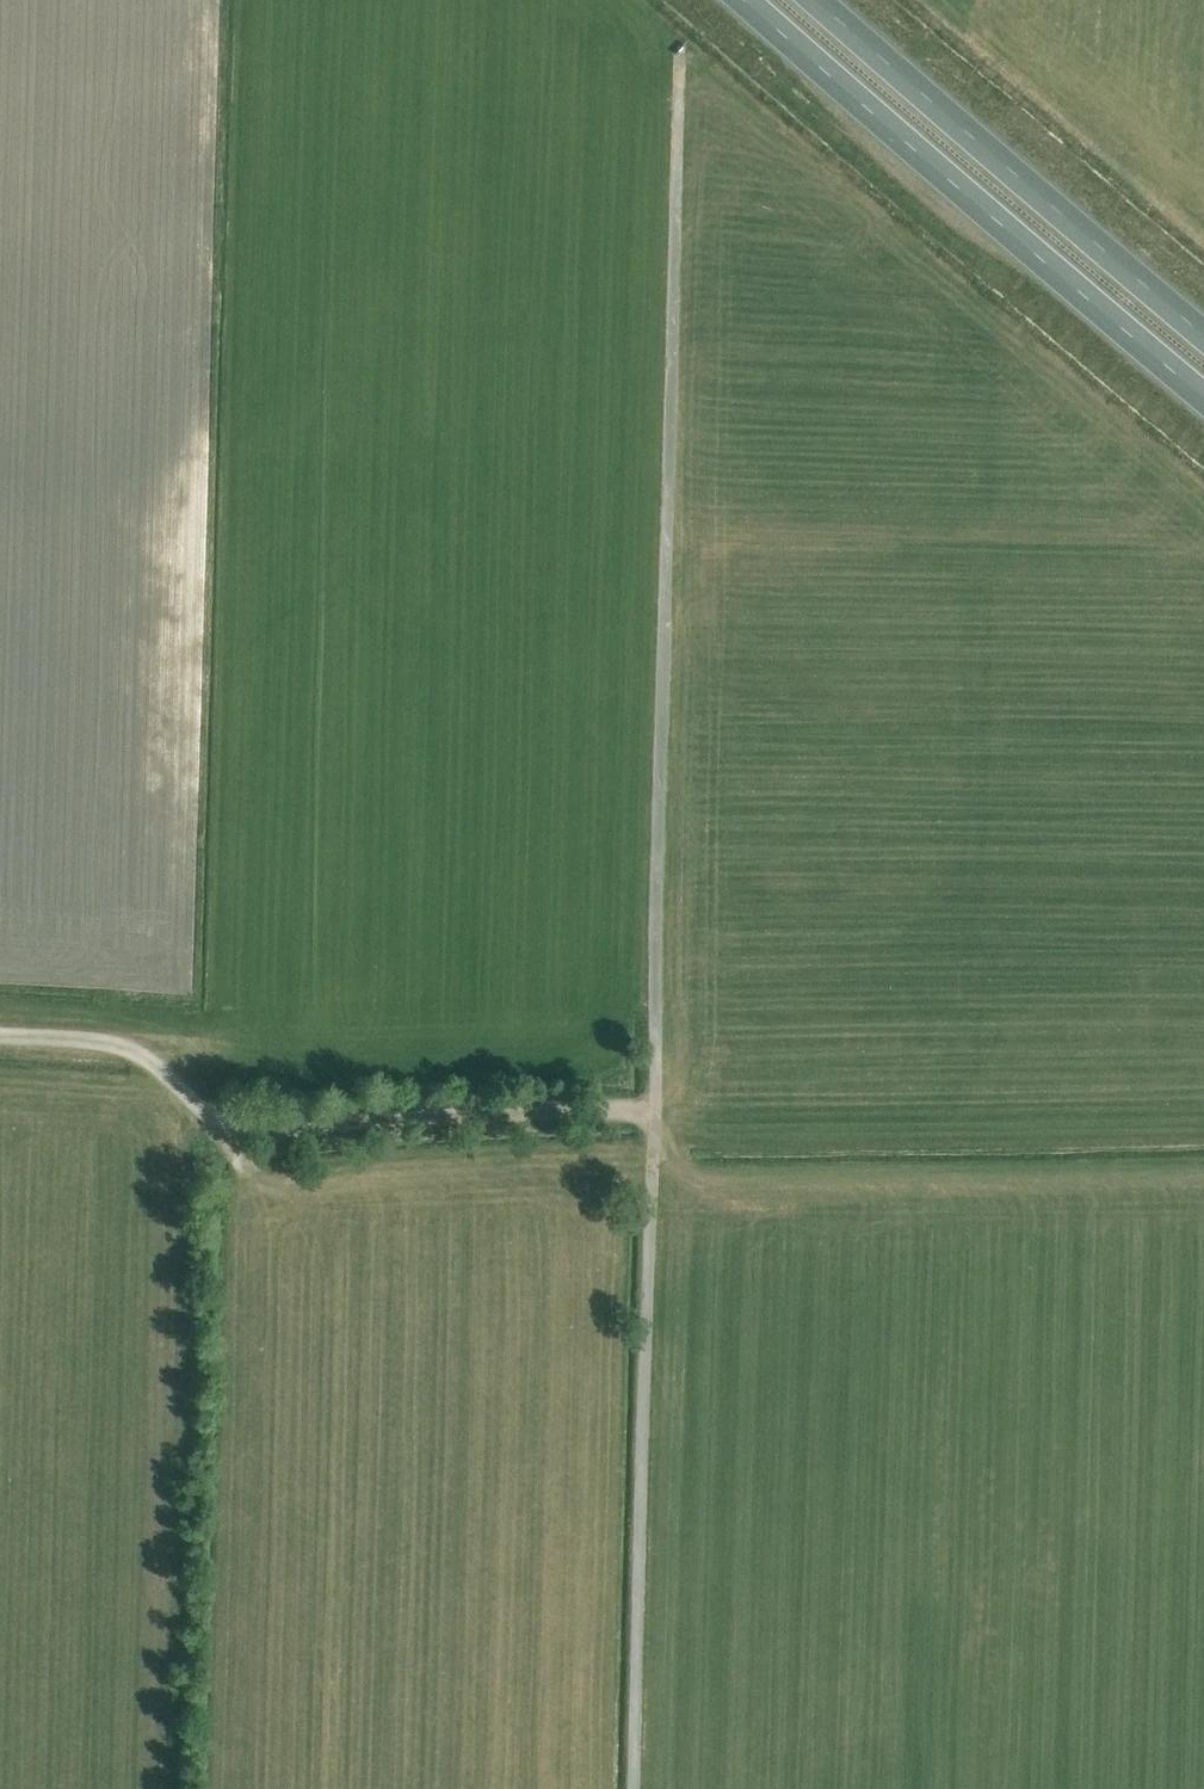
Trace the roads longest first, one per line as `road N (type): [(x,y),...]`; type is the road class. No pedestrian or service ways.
road 1 (trunk): [(743,0),(1203,399)]
road 2 (trunk): [(1203,336),(814,0)]

